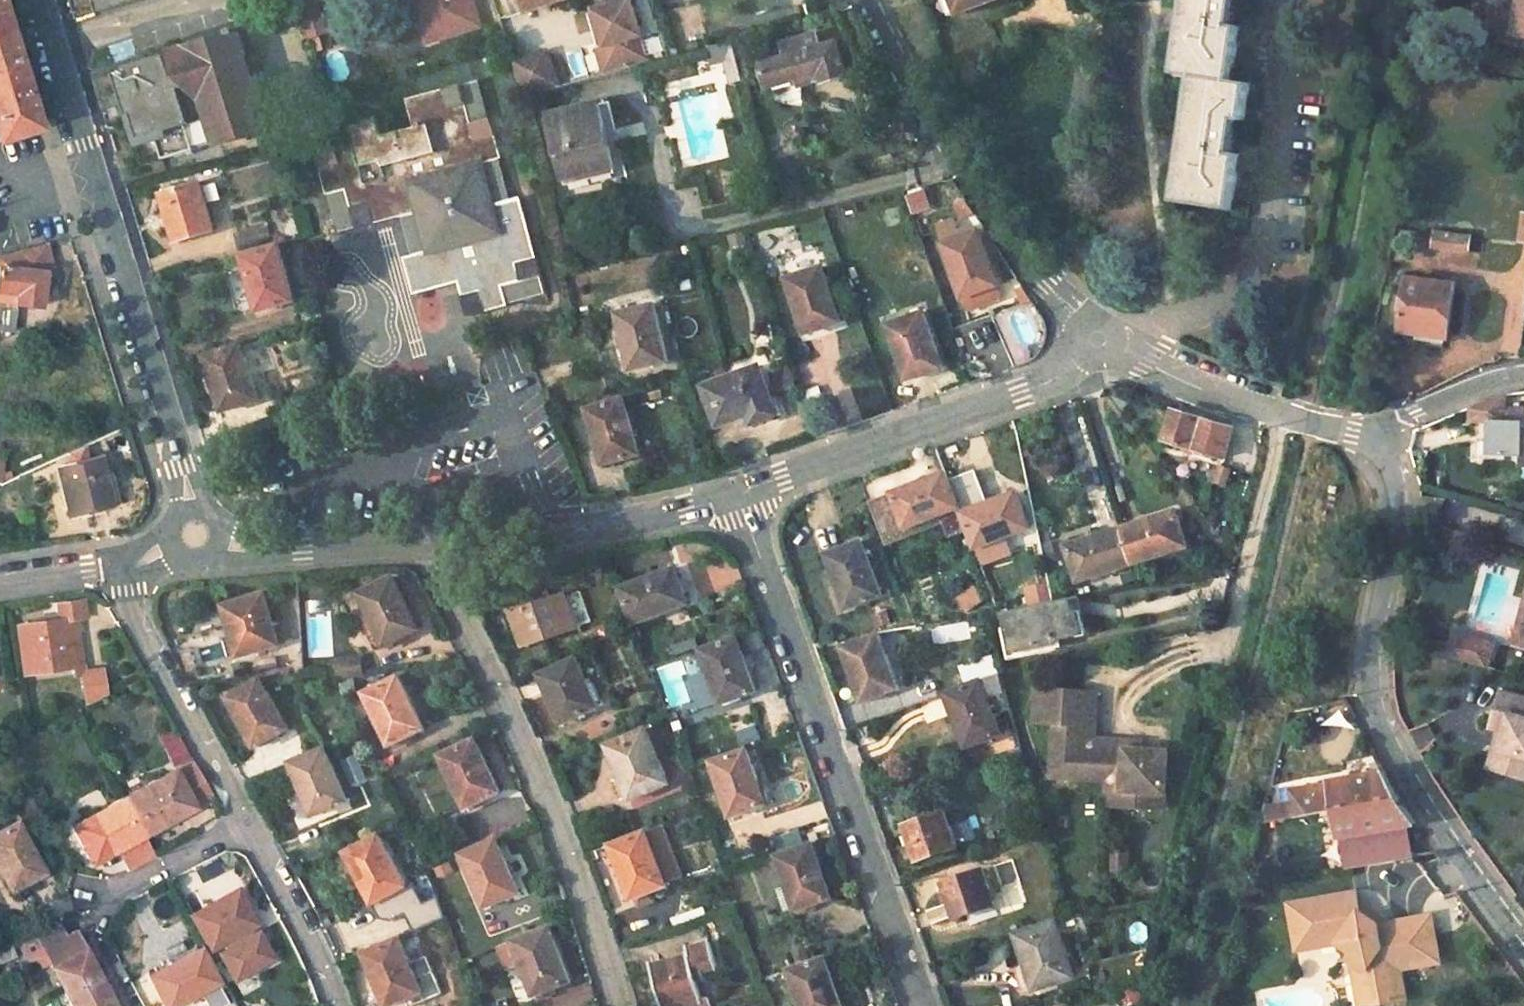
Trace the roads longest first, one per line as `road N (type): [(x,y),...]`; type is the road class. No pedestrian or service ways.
road 1 (residential): [(1372,433),(1391,450),(1403,524),(1376,671),(1385,716),(1443,826),(1523,935)]
road 2 (residential): [(738,496),(924,1005)]
road 3 (residential): [(619,1005),(540,782),(426,540)]
road 4 (residential): [(865,0),(956,164),(1082,320)]
road 5 (residential): [(1082,357),(1053,380),(738,496)]
road 6 (residential): [(91,164),(193,511)]
road 7 (residential): [(738,496),(623,521),(426,540)]
road 8 (residential): [(120,566),(128,613),(238,825)]
road 9 (residential): [(1372,433),(1203,388),(1119,347)]
road 10 (residential): [(426,540),(302,550),(220,542)]
road 11 (residential): [(238,825),(329,1005)]
road 12 (residential): [(38,0),(91,164)]
road 13 (residential): [(1523,376),(1496,379),(1372,433)]
road 14 (residential): [(238,825),(111,886)]
road 15 (residential): [(0,235),(21,186),(91,164)]
road 16 (residential): [(0,584),(120,566)]

